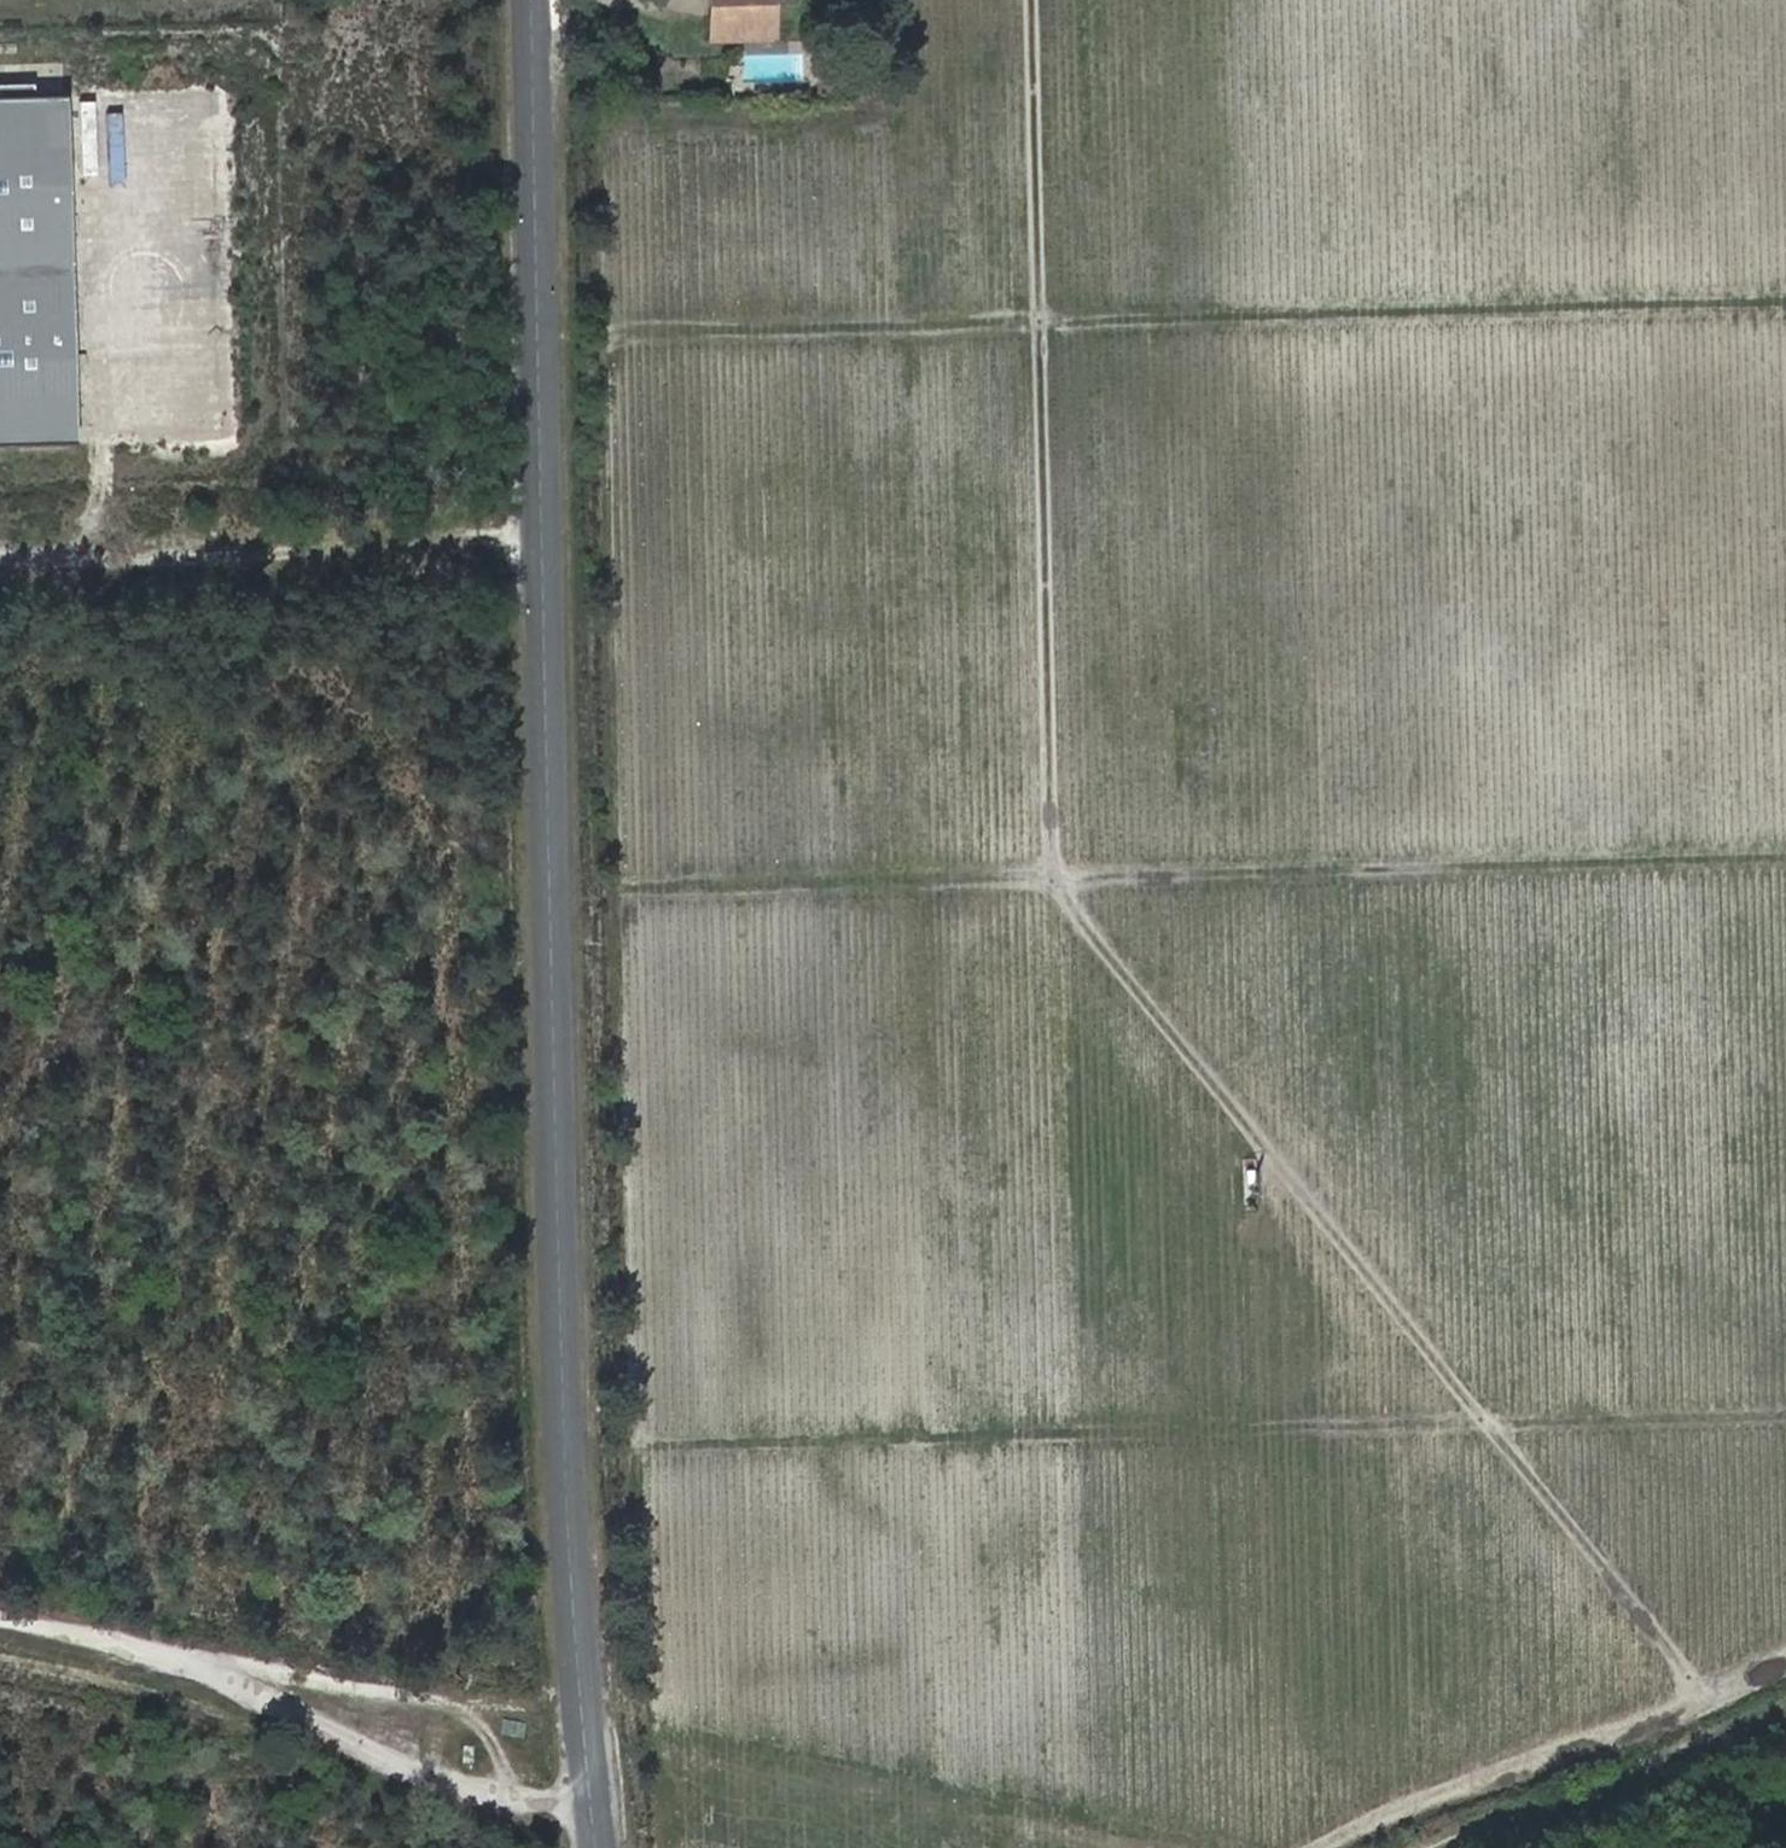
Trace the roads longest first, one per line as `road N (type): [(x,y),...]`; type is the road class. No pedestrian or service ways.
road 1 (tertiary): [(531,0),(555,1099),(582,1716),(602,1847)]
road 2 (track): [(582,1716),(0,1613)]

